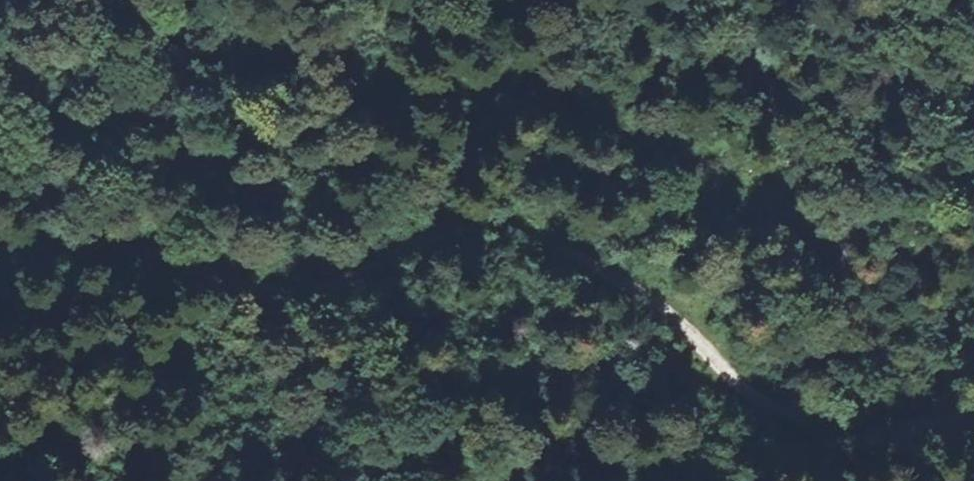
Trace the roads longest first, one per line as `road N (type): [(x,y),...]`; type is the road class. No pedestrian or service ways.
road 1 (track): [(973,426),(820,429),(739,386),(669,311),(583,256),(491,225),(437,231),(348,281),(301,291),(247,288),(139,246),(0,249)]
road 2 (track): [(583,256),(748,206),(755,175),(713,157),(666,161),(560,104),(522,92),(343,85),(230,65),(174,44),(123,0)]

